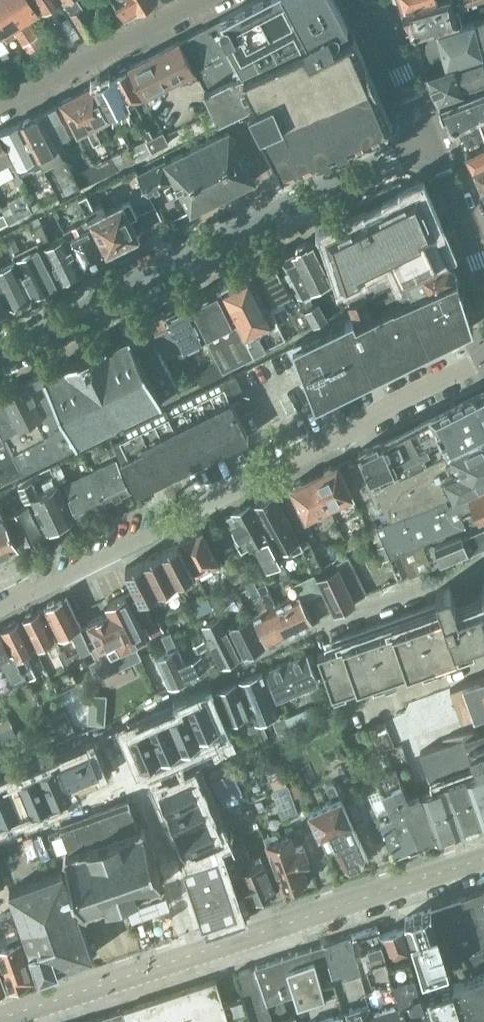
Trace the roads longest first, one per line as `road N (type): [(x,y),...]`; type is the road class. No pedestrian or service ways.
road 1 (residential): [(0,608),(483,362)]
road 2 (tertiary): [(0,1020),(483,859)]
road 3 (tertiary): [(0,356),(127,283),(435,142)]
road 4 (residential): [(214,685),(483,562)]
road 5 (residential): [(0,104),(194,0)]
road 6 (tertiary): [(435,142),(370,0)]
road 7 (tertiary): [(483,268),(435,142)]

